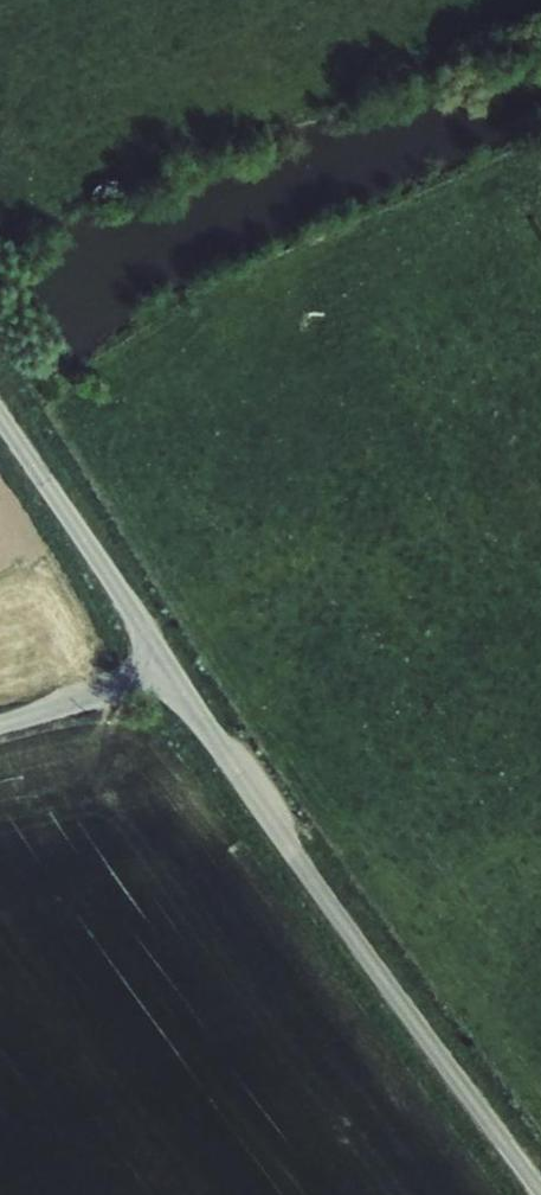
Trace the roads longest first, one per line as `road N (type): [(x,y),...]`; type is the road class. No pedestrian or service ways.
road 1 (unclassified): [(172,676),(306,876),(540,1194)]
road 2 (track): [(0,418),(153,323),(537,144),(540,150)]
road 3 (unclassified): [(0,418),(172,676)]
road 4 (unclassified): [(172,676),(0,723)]

